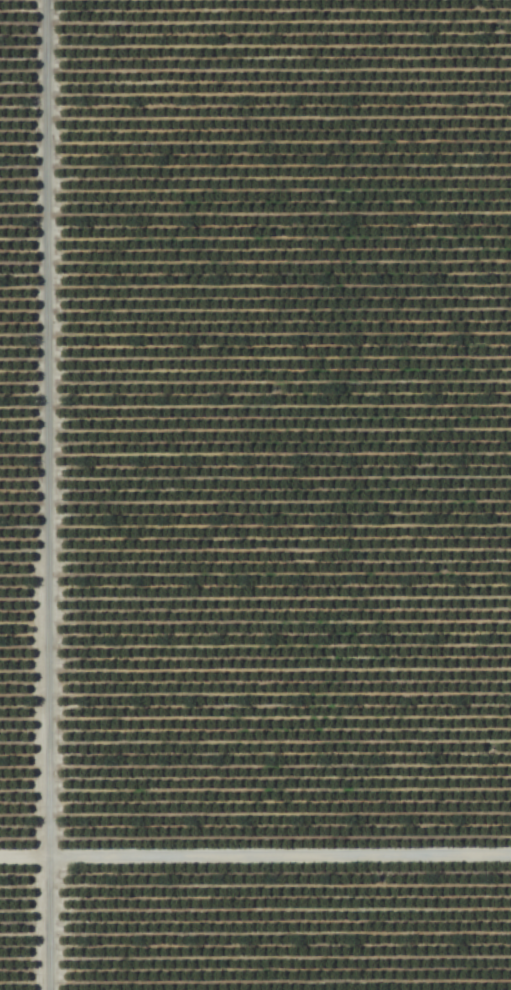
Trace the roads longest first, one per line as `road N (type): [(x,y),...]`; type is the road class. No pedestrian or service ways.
road 1 (track): [(41,0),(46,989)]
road 2 (track): [(0,860),(510,859)]

